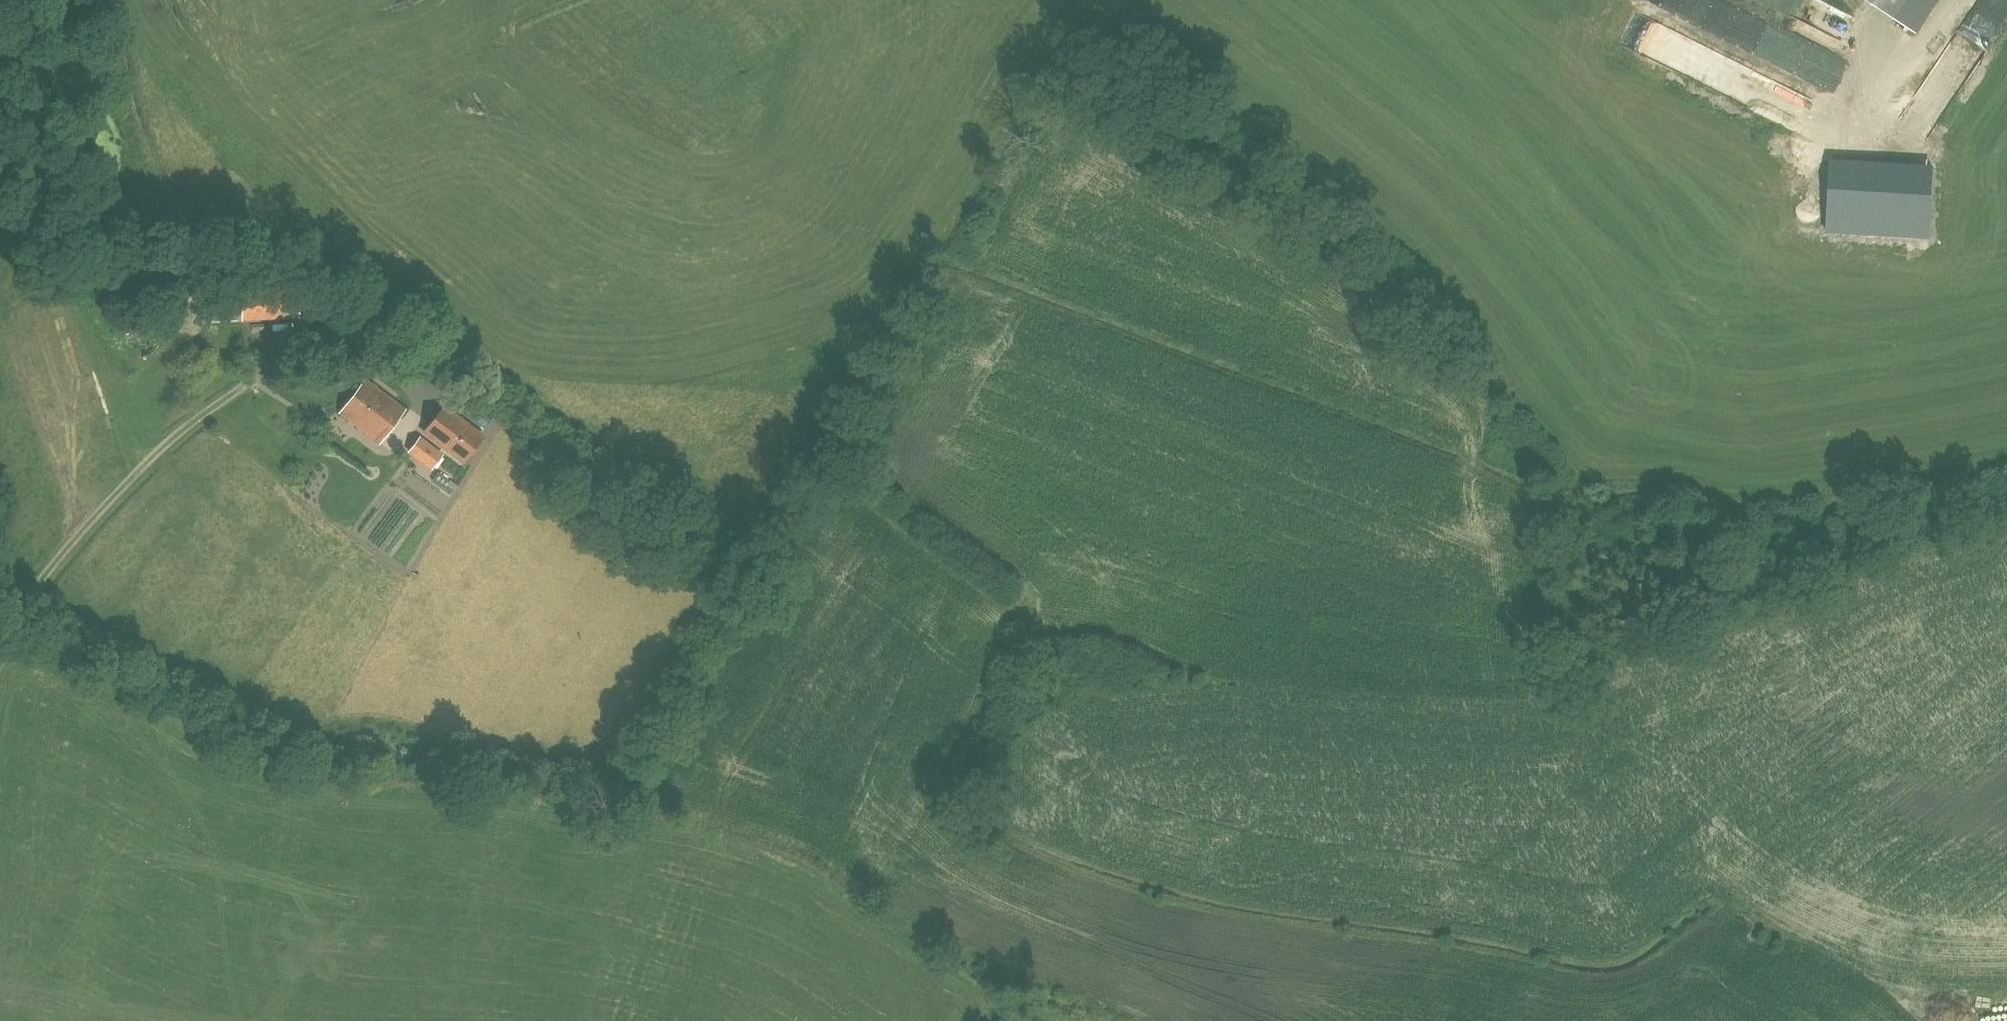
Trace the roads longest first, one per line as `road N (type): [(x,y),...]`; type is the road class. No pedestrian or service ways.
road 1 (unclassified): [(0,630),(132,478),(292,340)]

